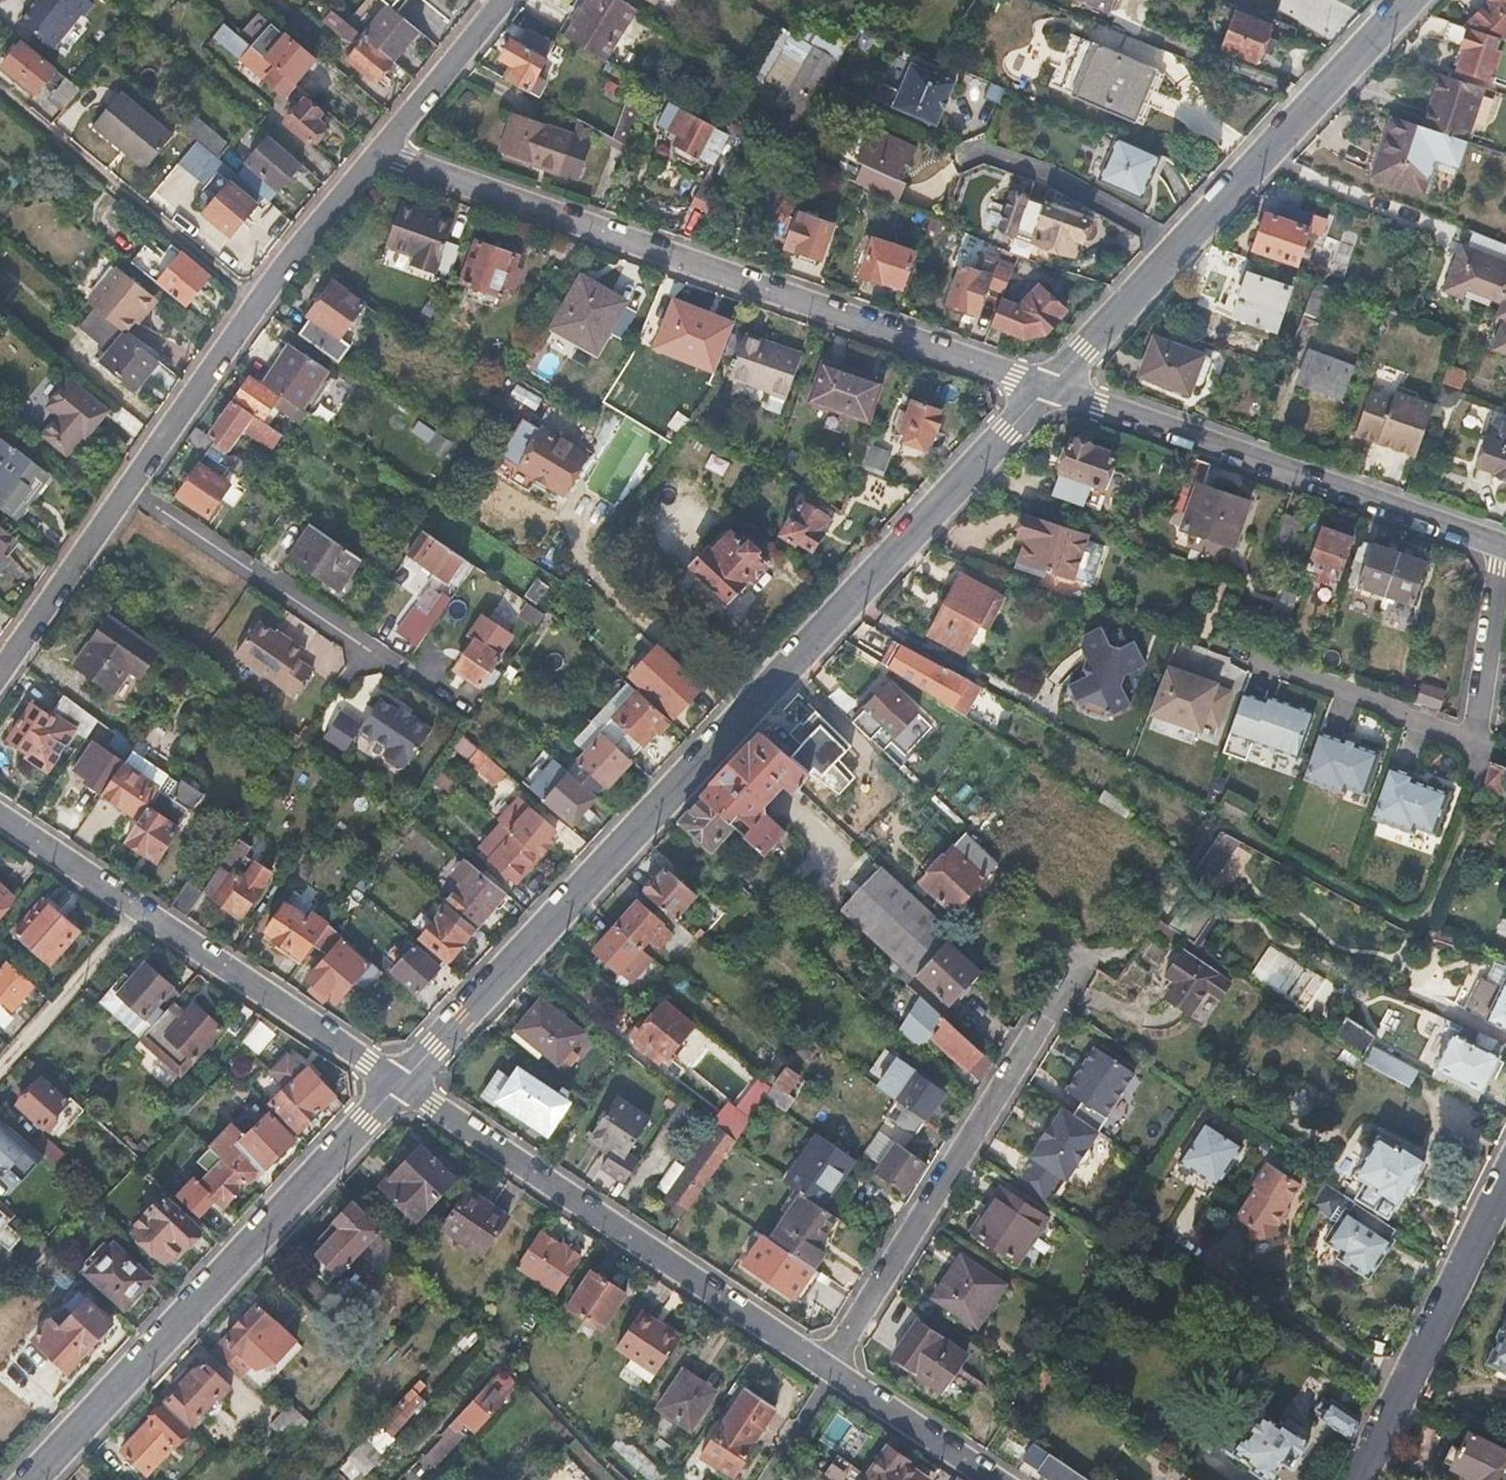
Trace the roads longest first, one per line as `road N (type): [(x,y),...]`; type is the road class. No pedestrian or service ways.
road 1 (residential): [(403,1084),(1050,386)]
road 2 (residential): [(379,149),(1050,386)]
road 3 (residential): [(379,149),(0,675)]
road 4 (residential): [(31,1479),(403,1084)]
road 5 (residential): [(1050,386),(1409,0)]
road 6 (residential): [(403,1084),(832,1364)]
road 7 (residential): [(1050,386),(1499,543)]
road 8 (residential): [(1082,964),(832,1364)]
road 9 (track): [(0,81),(265,299)]
road 10 (residential): [(139,908),(403,1084)]
road 11 (residential): [(1505,1204),(1367,1479)]
road 12 (residential): [(1474,737),(1196,635)]
road 13 (residential): [(832,1364),(1011,1479)]
road 14 (residential): [(0,1066),(139,908)]
road 15 (residential): [(1499,543),(1474,737)]
road 16 (residential): [(502,0),(379,149)]
road 17 (residential): [(0,812),(139,908)]

